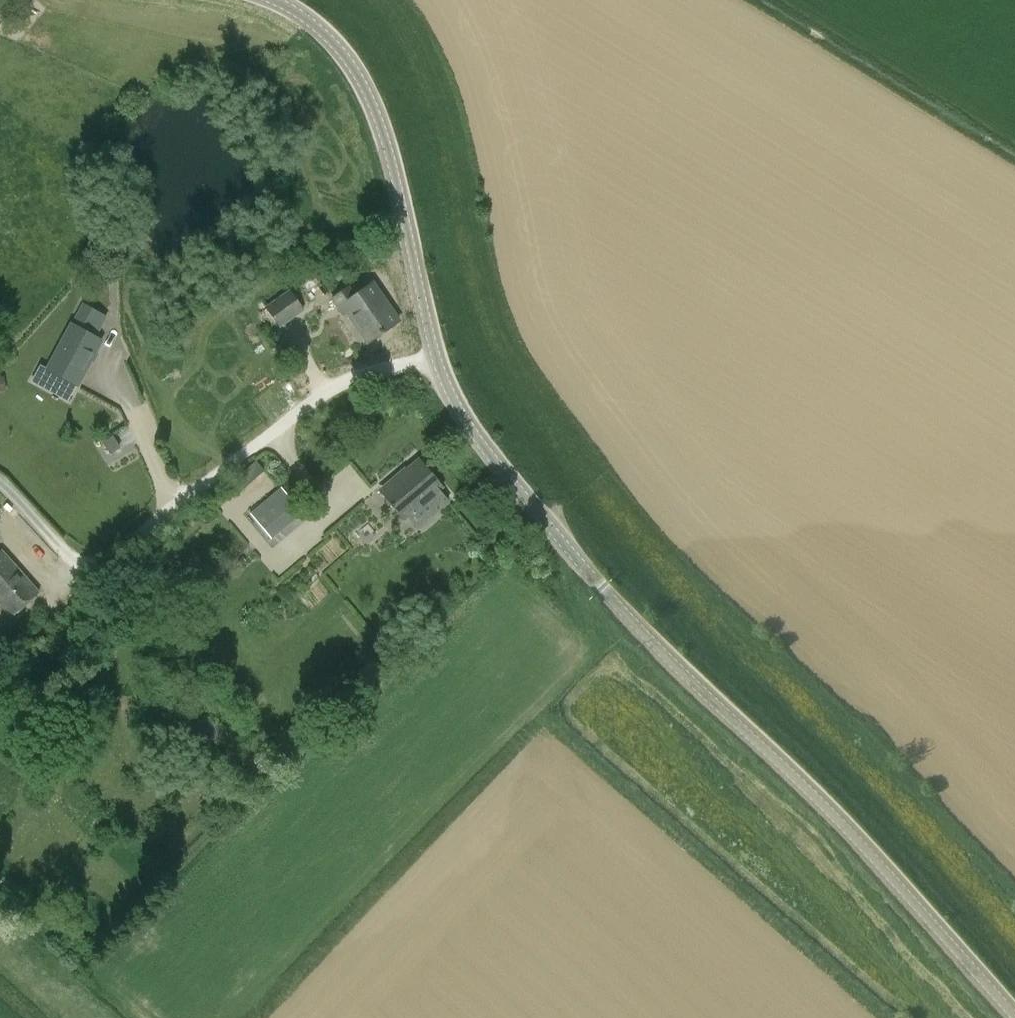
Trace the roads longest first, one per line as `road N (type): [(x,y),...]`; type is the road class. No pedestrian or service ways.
road 1 (tertiary): [(1014,1015),(862,845),(602,589),(480,434),(443,360)]
road 2 (unclassified): [(443,360),(375,367),(319,394),(103,561),(72,559),(0,482)]
road 3 (tertiary): [(443,360),(385,133),(344,48),(292,0)]

